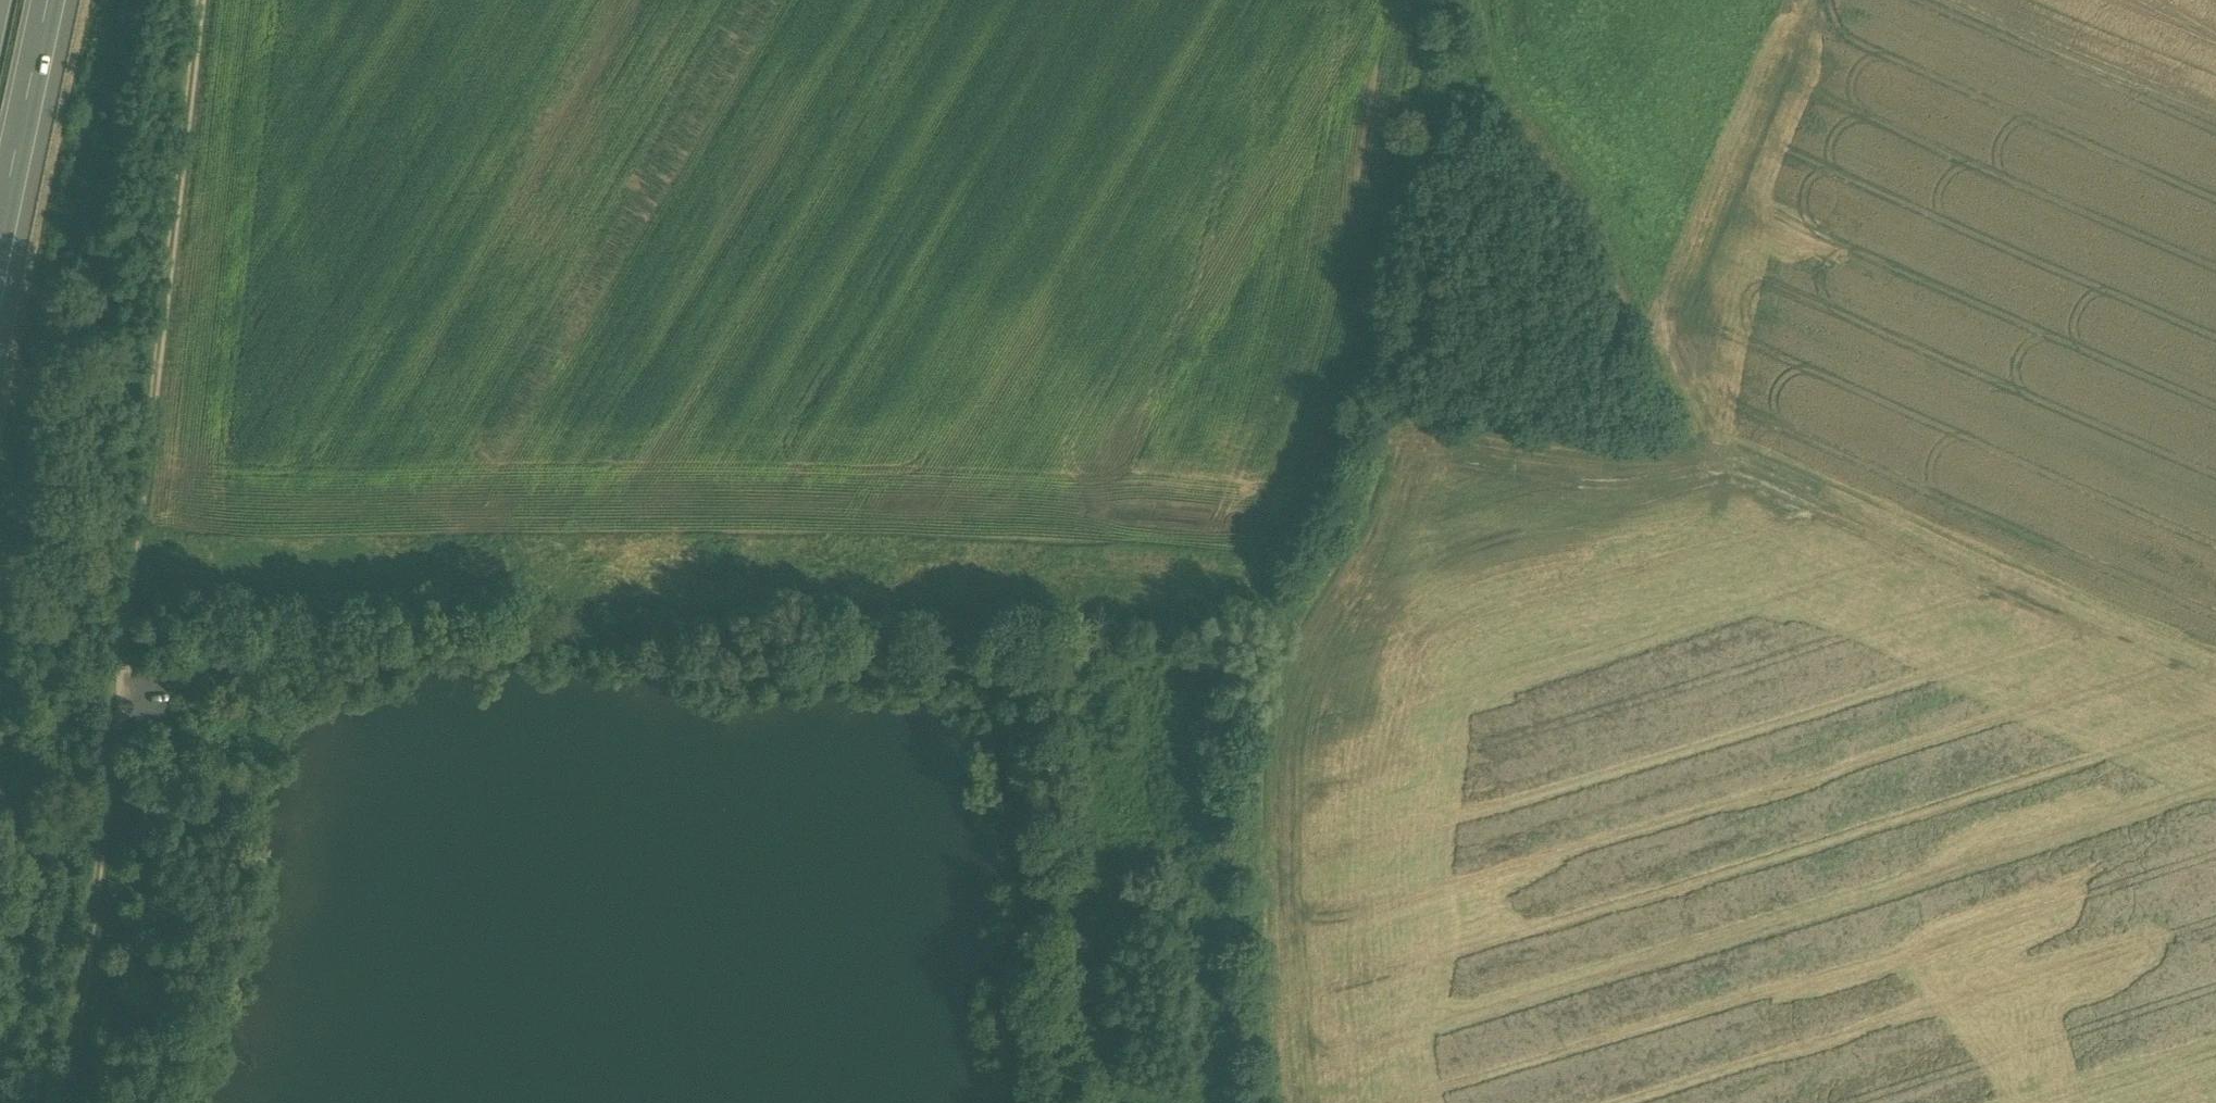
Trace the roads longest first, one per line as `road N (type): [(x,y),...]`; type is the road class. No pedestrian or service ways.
road 1 (track): [(198,0),(69,1102)]
road 2 (motorway): [(0,235),(50,0)]

